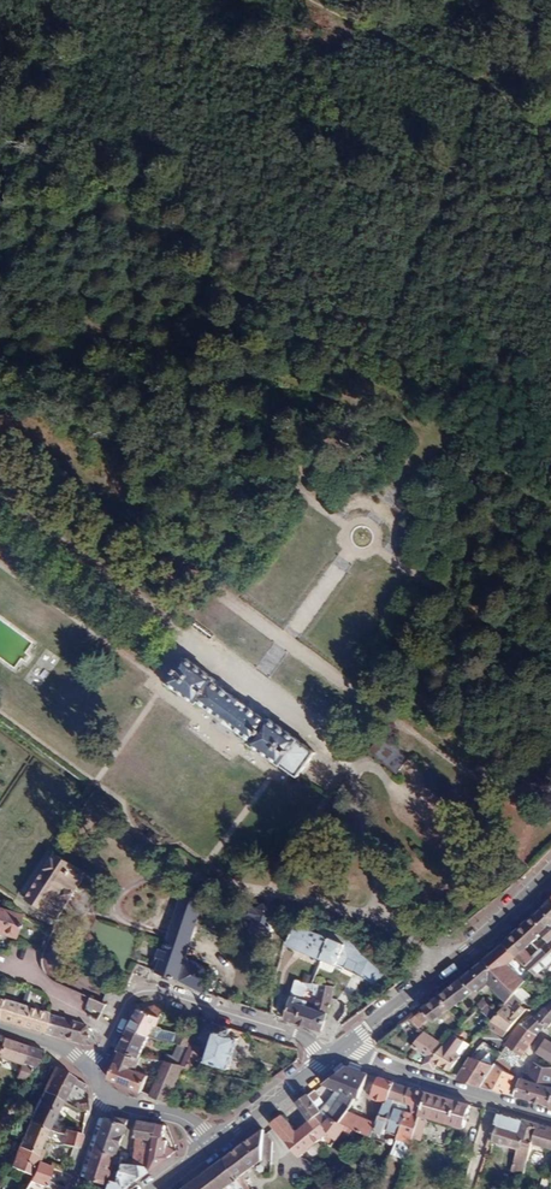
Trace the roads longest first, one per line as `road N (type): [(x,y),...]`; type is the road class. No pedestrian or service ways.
road 1 (residential): [(324,1060),(302,1037),(143,992),(128,1000),(98,1058),(98,1085)]
road 2 (tertiary): [(550,867),(469,951),(346,1043)]
road 3 (residential): [(346,1043),(358,1054),(550,1118)]
road 4 (tertiary): [(324,1060),(211,1146)]
road 5 (residential): [(98,1085),(115,1100),(187,1120),(211,1146)]

